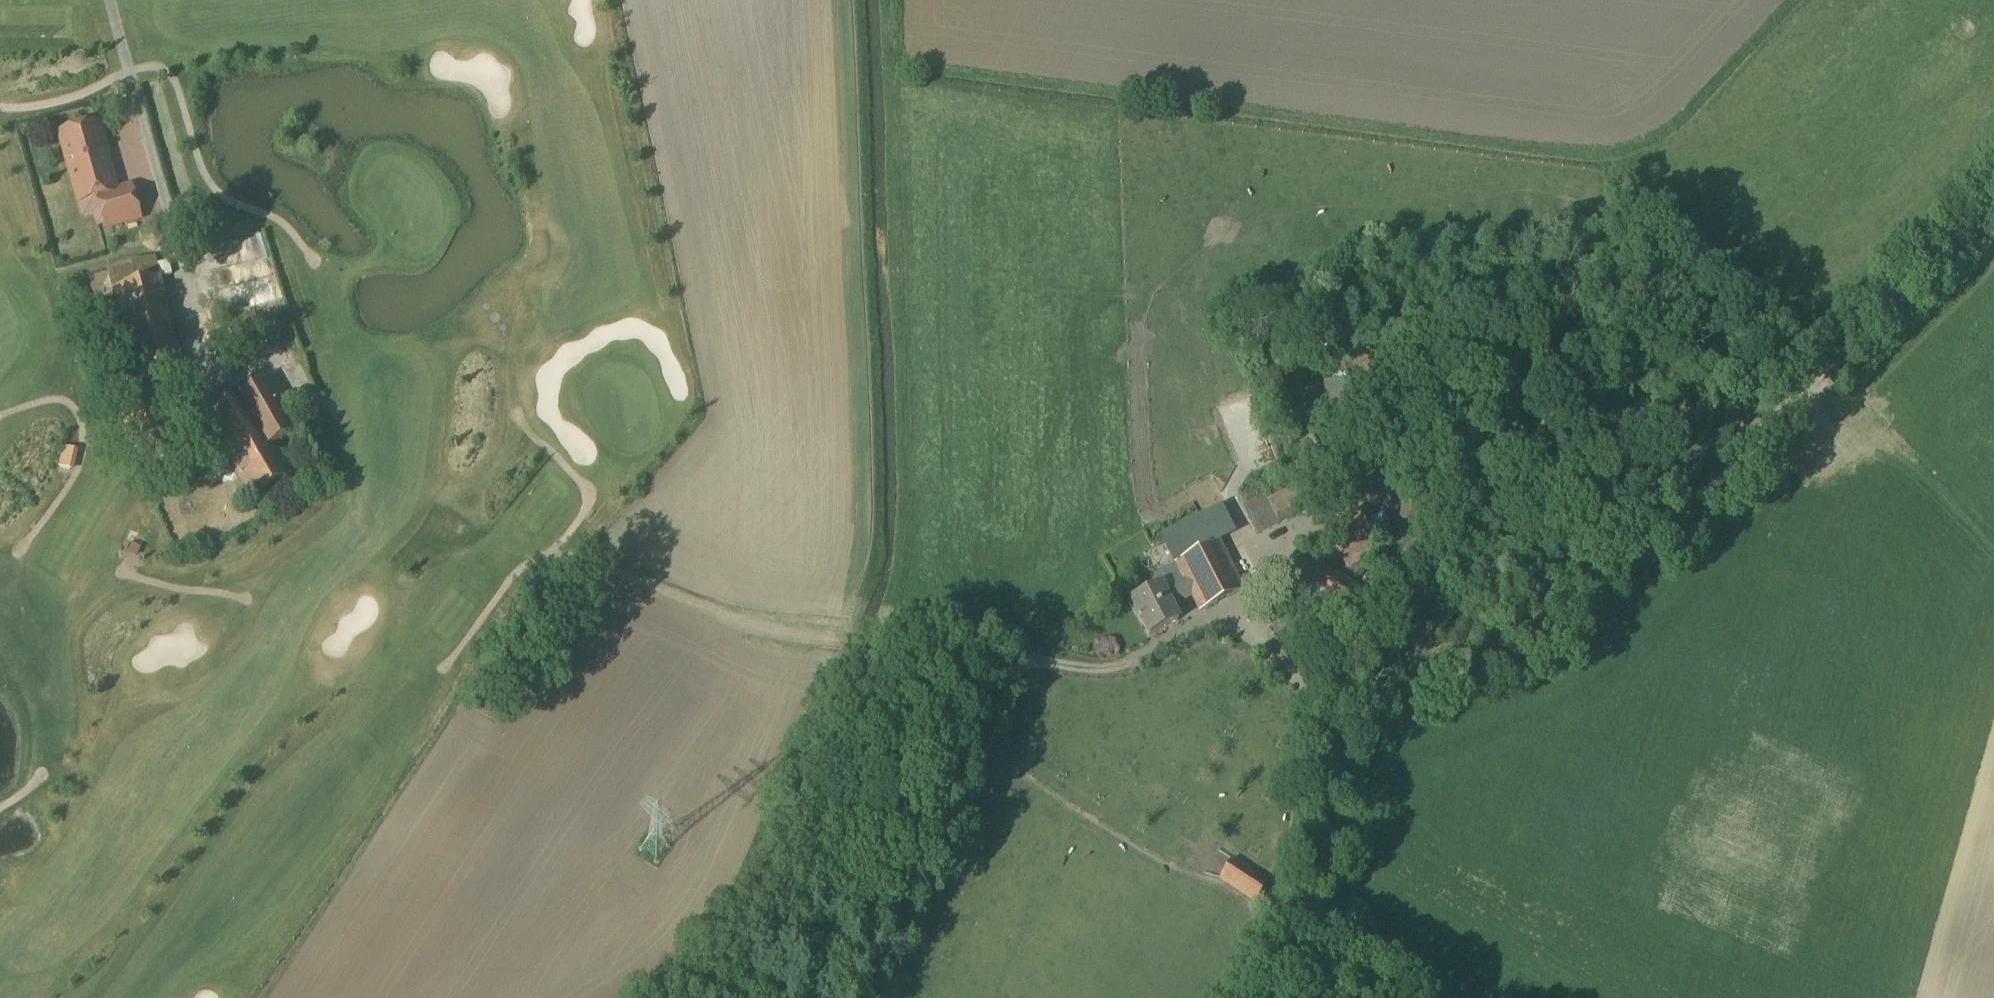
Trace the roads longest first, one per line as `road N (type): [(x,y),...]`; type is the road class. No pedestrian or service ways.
road 1 (track): [(587,556),(784,642),(845,632),(1107,668),(1183,635)]

